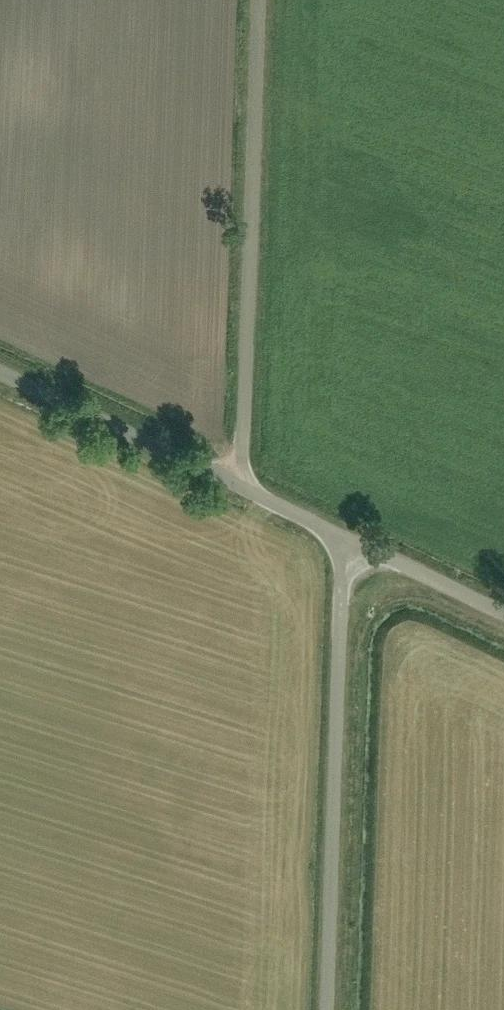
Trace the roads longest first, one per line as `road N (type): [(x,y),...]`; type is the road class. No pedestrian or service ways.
road 1 (unclassified): [(235,485),(259,0)]
road 2 (unclassified): [(326,1009),(349,539)]
road 3 (unclassified): [(235,485),(0,372)]
road 4 (unclassified): [(503,613),(349,539)]
road 5 (unclassified): [(349,539),(235,485)]

